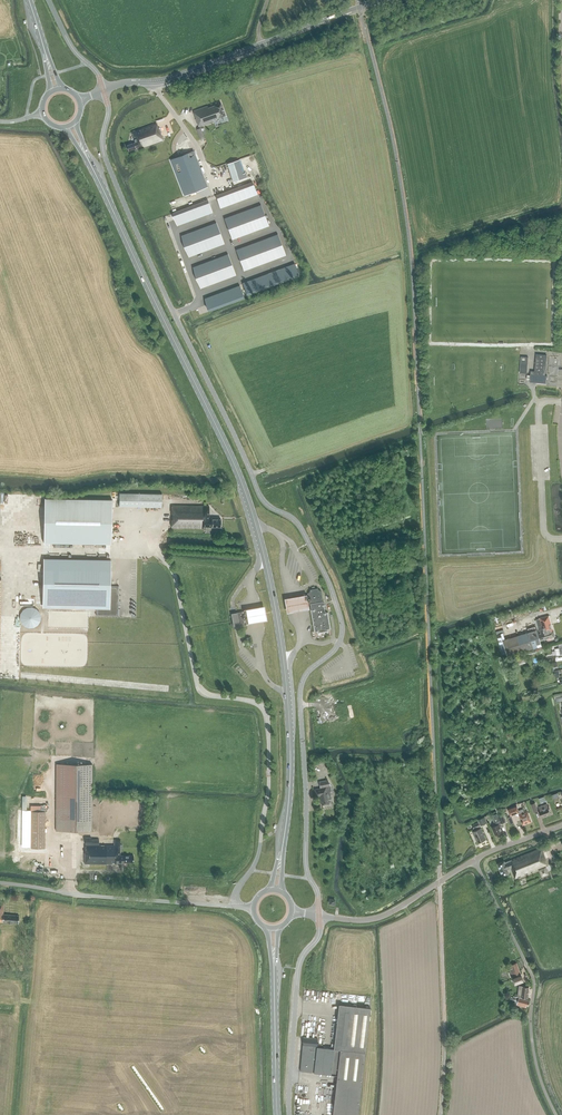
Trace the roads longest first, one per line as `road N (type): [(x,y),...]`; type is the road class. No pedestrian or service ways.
road 1 (unclassified): [(319,915),(306,866),(300,691),(339,643),(342,623),(298,524),(259,494),(156,275),(105,156),(103,90)]
road 2 (primary): [(256,526),(230,454),(94,172)]
road 3 (track): [(177,690),(11,674),(15,507)]
road 4 (tertiary): [(103,90),(169,79),(380,0)]
road 5 (unclassified): [(556,1114),(534,1053),(533,979),(480,872)]
road 6 (unclassified): [(235,906),(0,883)]
road 7 (unclassified): [(289,1114),(298,969),(319,935),(319,915)]
road 8 (tertiary): [(319,915),(384,916),(474,860)]
road 9 (primary): [(283,840),(287,693)]
road 10 (primary): [(285,678),(261,544)]
road 11 (primary): [(277,1114),(274,981)]
road 12 (track): [(0,549),(126,553)]

